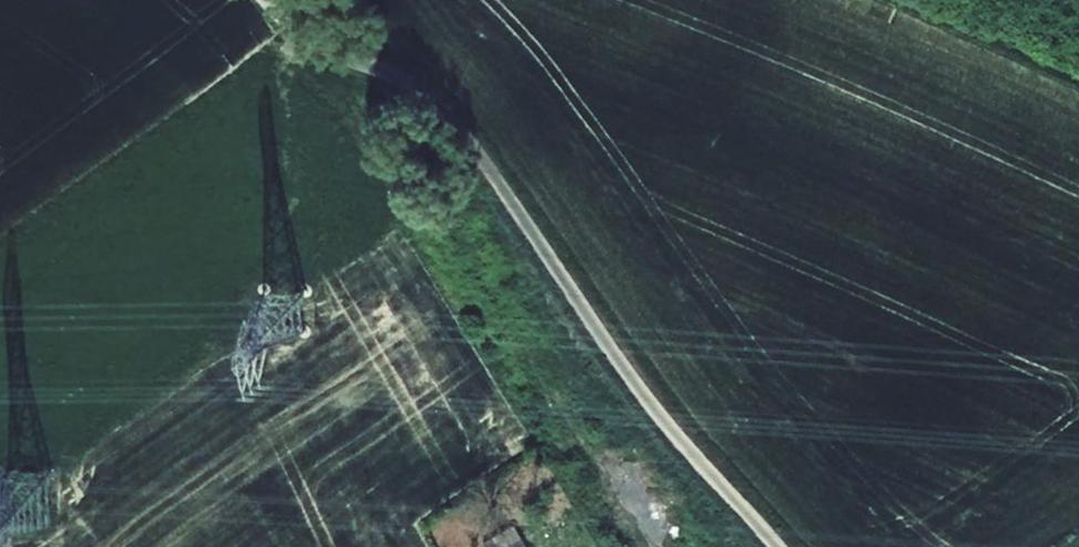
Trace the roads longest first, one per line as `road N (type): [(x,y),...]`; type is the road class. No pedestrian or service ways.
road 1 (track): [(260,0),(301,50),(411,81),(453,121),(669,432),(770,546)]

